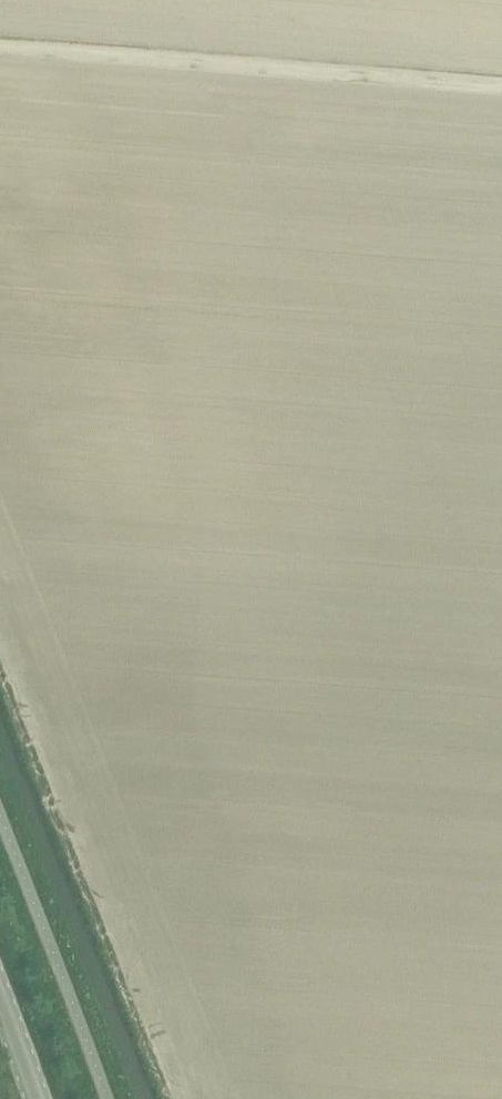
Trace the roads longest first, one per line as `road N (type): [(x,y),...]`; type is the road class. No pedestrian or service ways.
road 1 (track): [(0,51),(501,90)]

